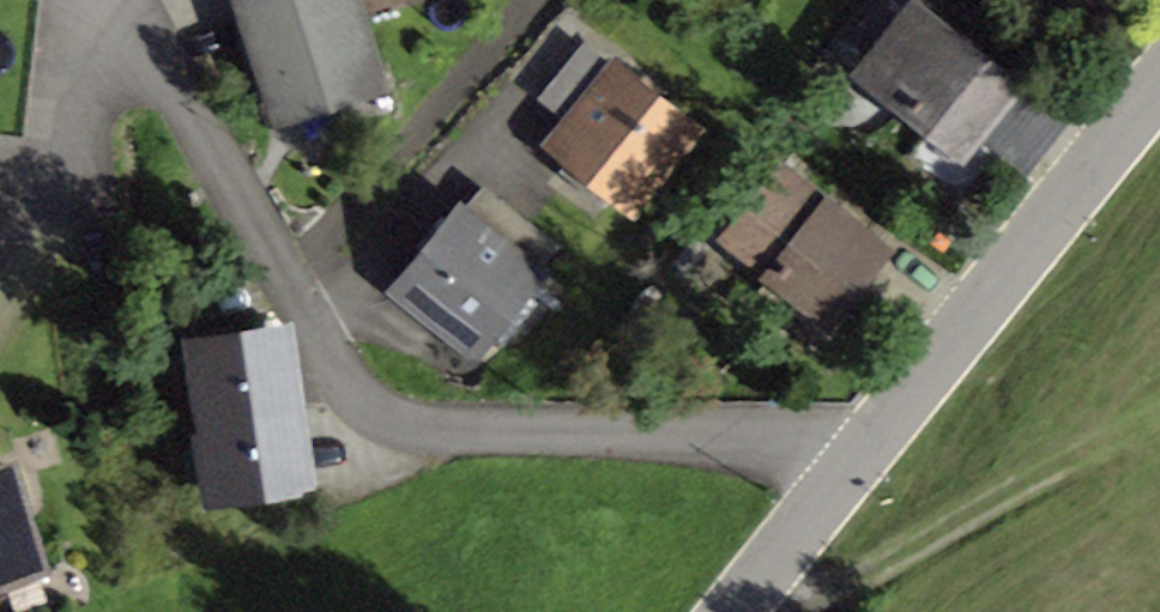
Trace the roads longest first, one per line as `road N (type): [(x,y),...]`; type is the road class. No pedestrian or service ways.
road 1 (secondary): [(738,611),(1159,90)]
road 2 (track): [(753,594),(820,606),(1159,407)]

